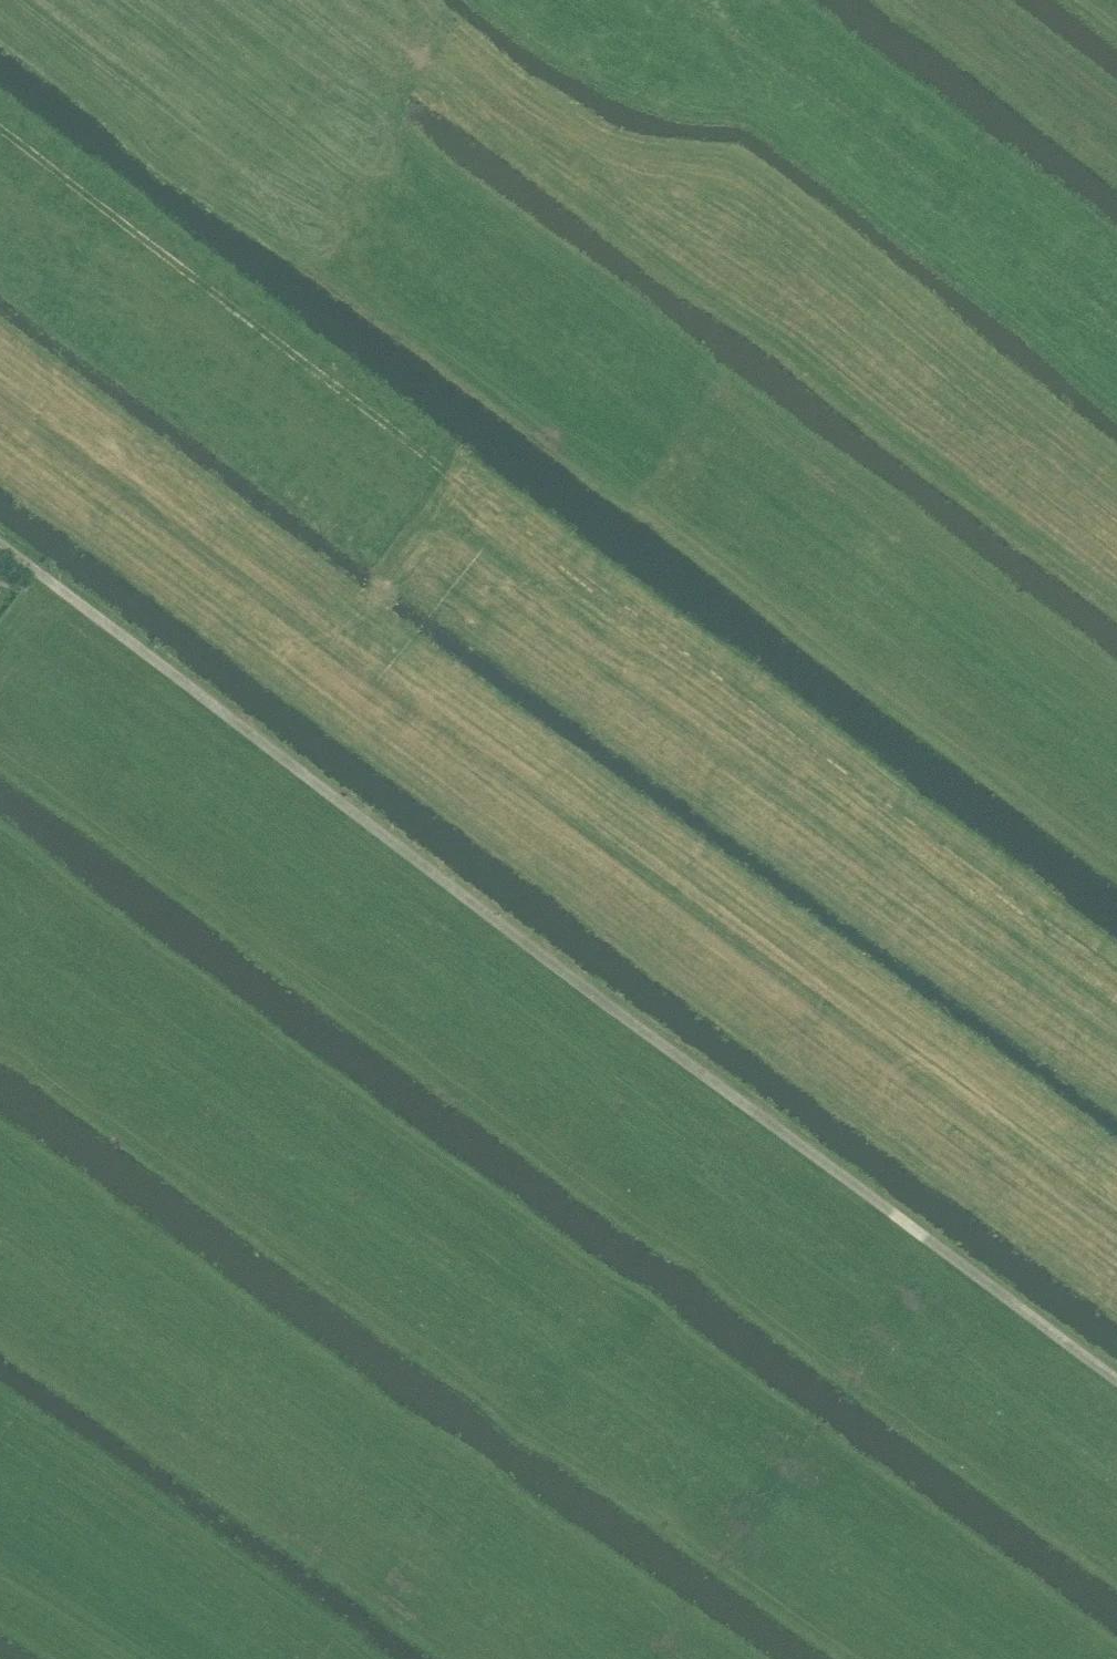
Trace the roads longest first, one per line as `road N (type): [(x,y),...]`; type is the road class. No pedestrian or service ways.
road 1 (track): [(1116,1384),(0,543)]

